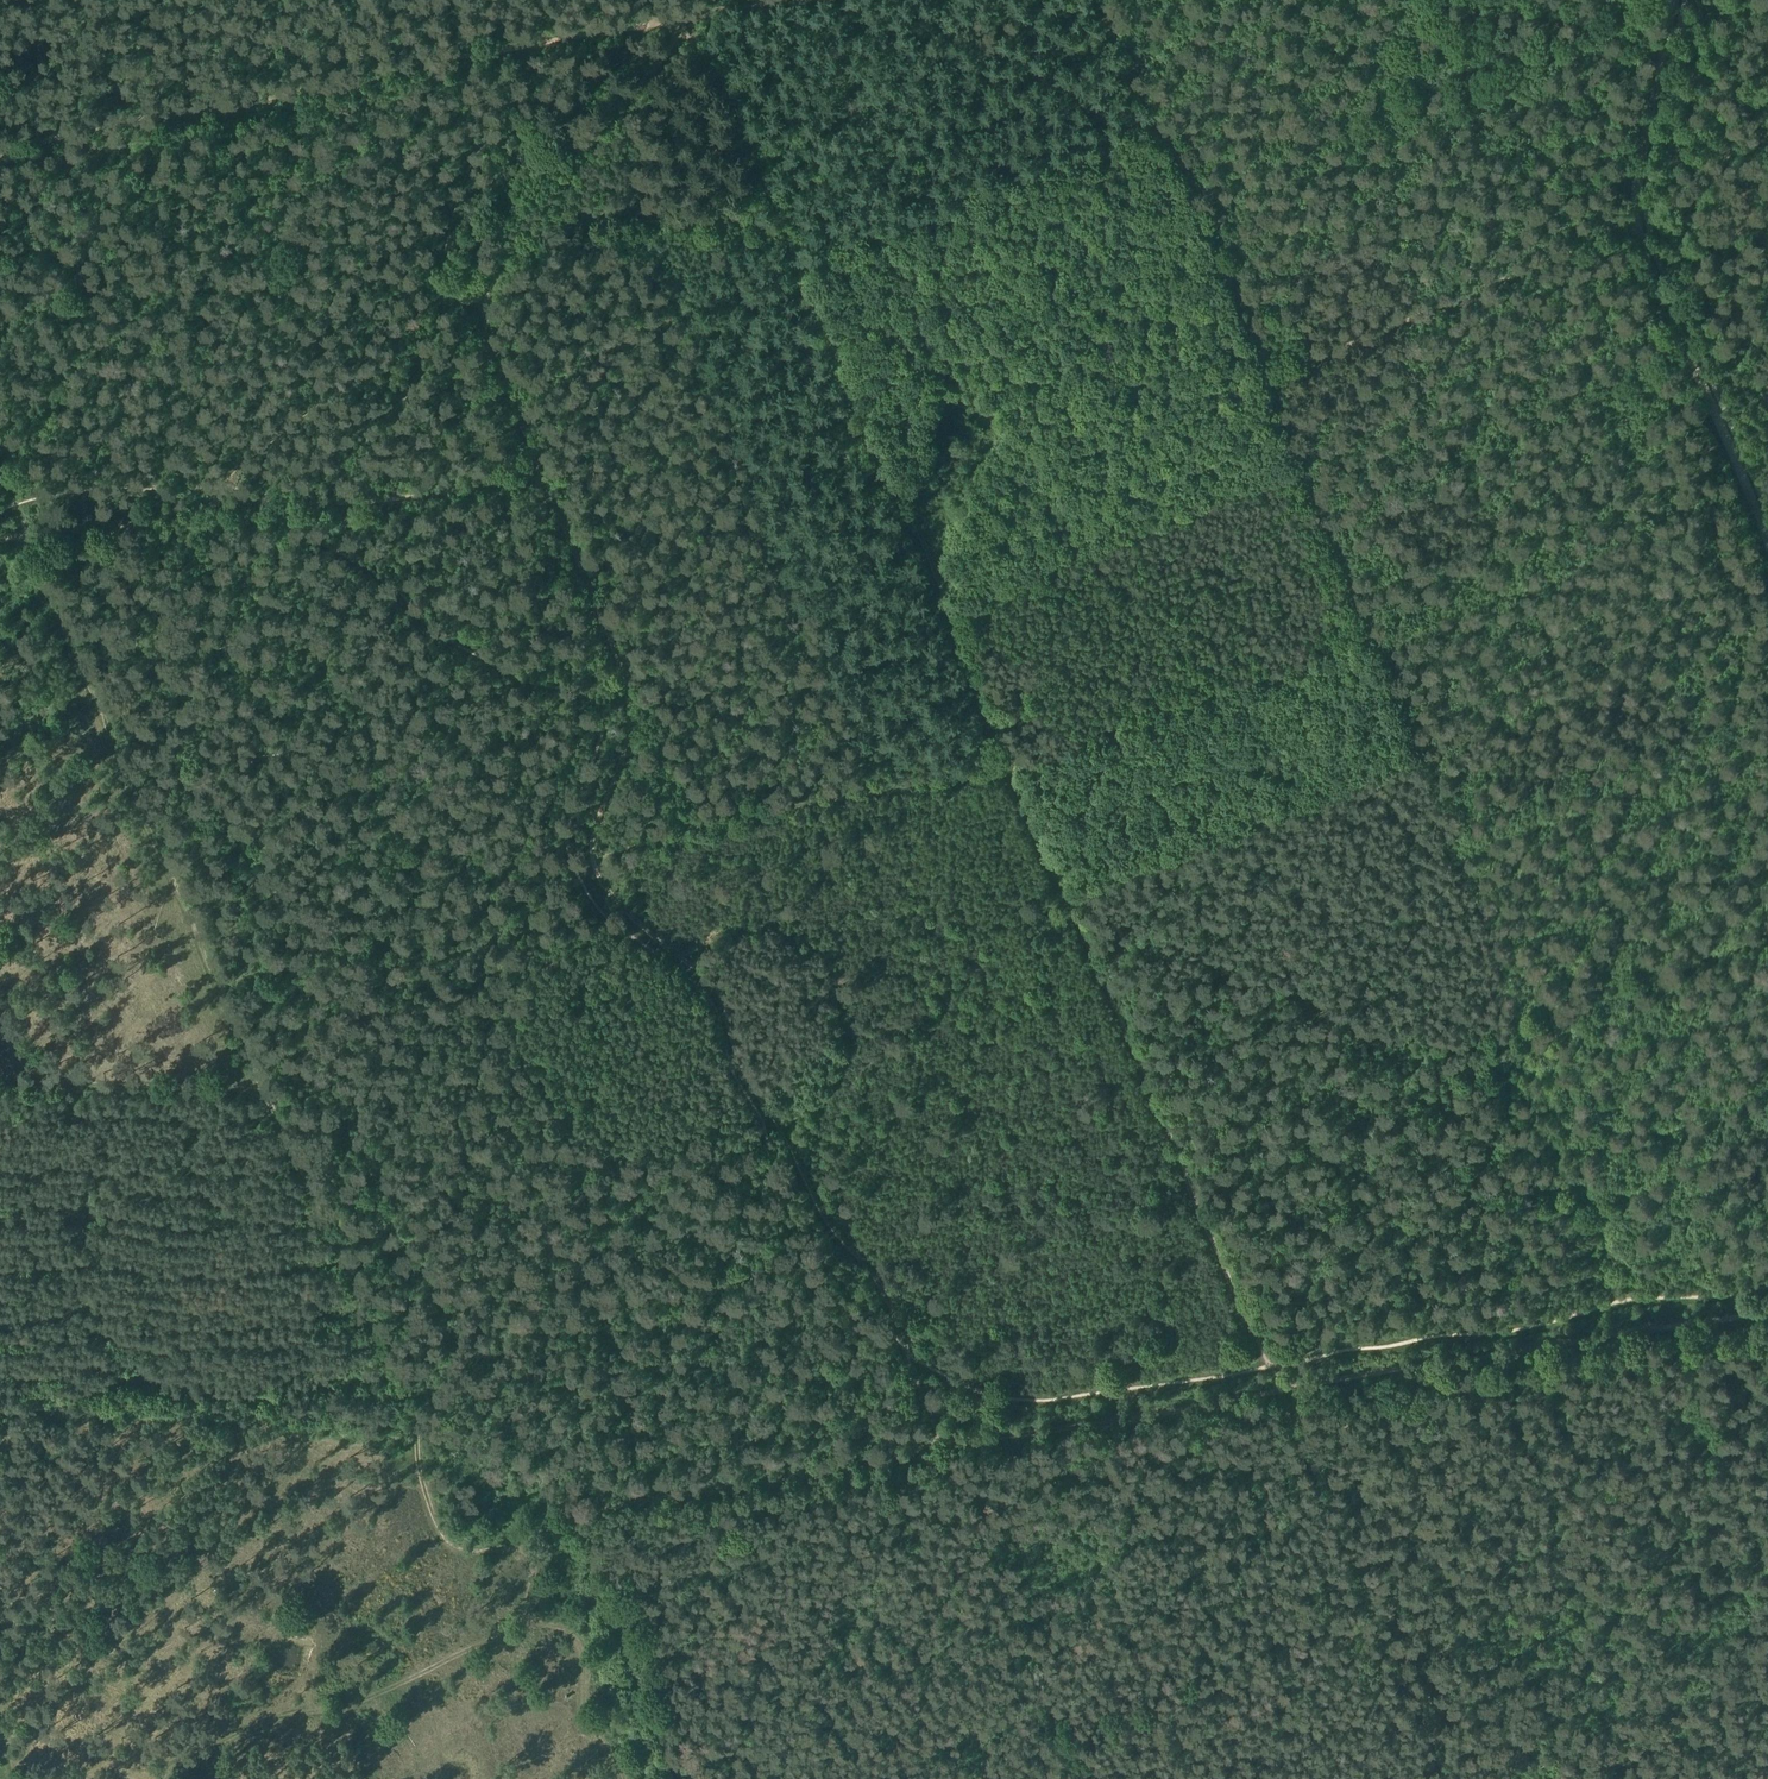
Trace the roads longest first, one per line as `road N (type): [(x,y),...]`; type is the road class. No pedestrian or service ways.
road 1 (track): [(679,12),(667,40),(569,168),(489,308),(509,394),(626,670),(627,724),(592,858),(597,879),(638,925),(721,987),(727,1033),(746,1081),(827,1219),(874,1273),(943,1459),(1082,1778)]
road 2 (track): [(1767,164),(1265,382),(871,424),(546,471),(450,497),(276,504)]
road 3 (track): [(26,542),(264,1089),(417,1409),(443,1522),(462,1540),(475,1541),(575,1523)]
road 4 (track): [(221,986),(733,814),(1022,778),(1368,644)]
road 5 (track): [(1524,1031),(1109,0)]
road 6 (track): [(701,7),(755,157),(1113,988)]
road 7 (track): [(1287,1398),(575,1523)]
road 8 (track): [(0,154),(679,12)]
road 9 (track): [(1675,0),(1640,176),(1640,238),(1767,543)]
road 10 (track): [(550,1524),(514,1625),(412,1680),(236,1734),(157,1778)]
road 11 (track): [(1287,1398),(1113,988)]
road 12 (track): [(1113,988),(1281,980),(1423,1037),(1470,1043),(1524,1031)]
road 13 (track): [(1450,1778),(1287,1398)]
road 14 (track): [(1649,1337),(1287,1398)]
road 15 (track): [(1649,1337),(1621,1301),(1524,1031)]
road 16 (track): [(685,1778),(575,1523)]
road 17 (track): [(264,1089),(0,1082)]
road 18 (track): [(1524,1031),(1767,930)]
road 19 (track): [(1672,1333),(1767,1569)]
road 20 (track): [(276,504),(26,542)]
road 21 (track): [(1767,1316),(1649,1337)]

